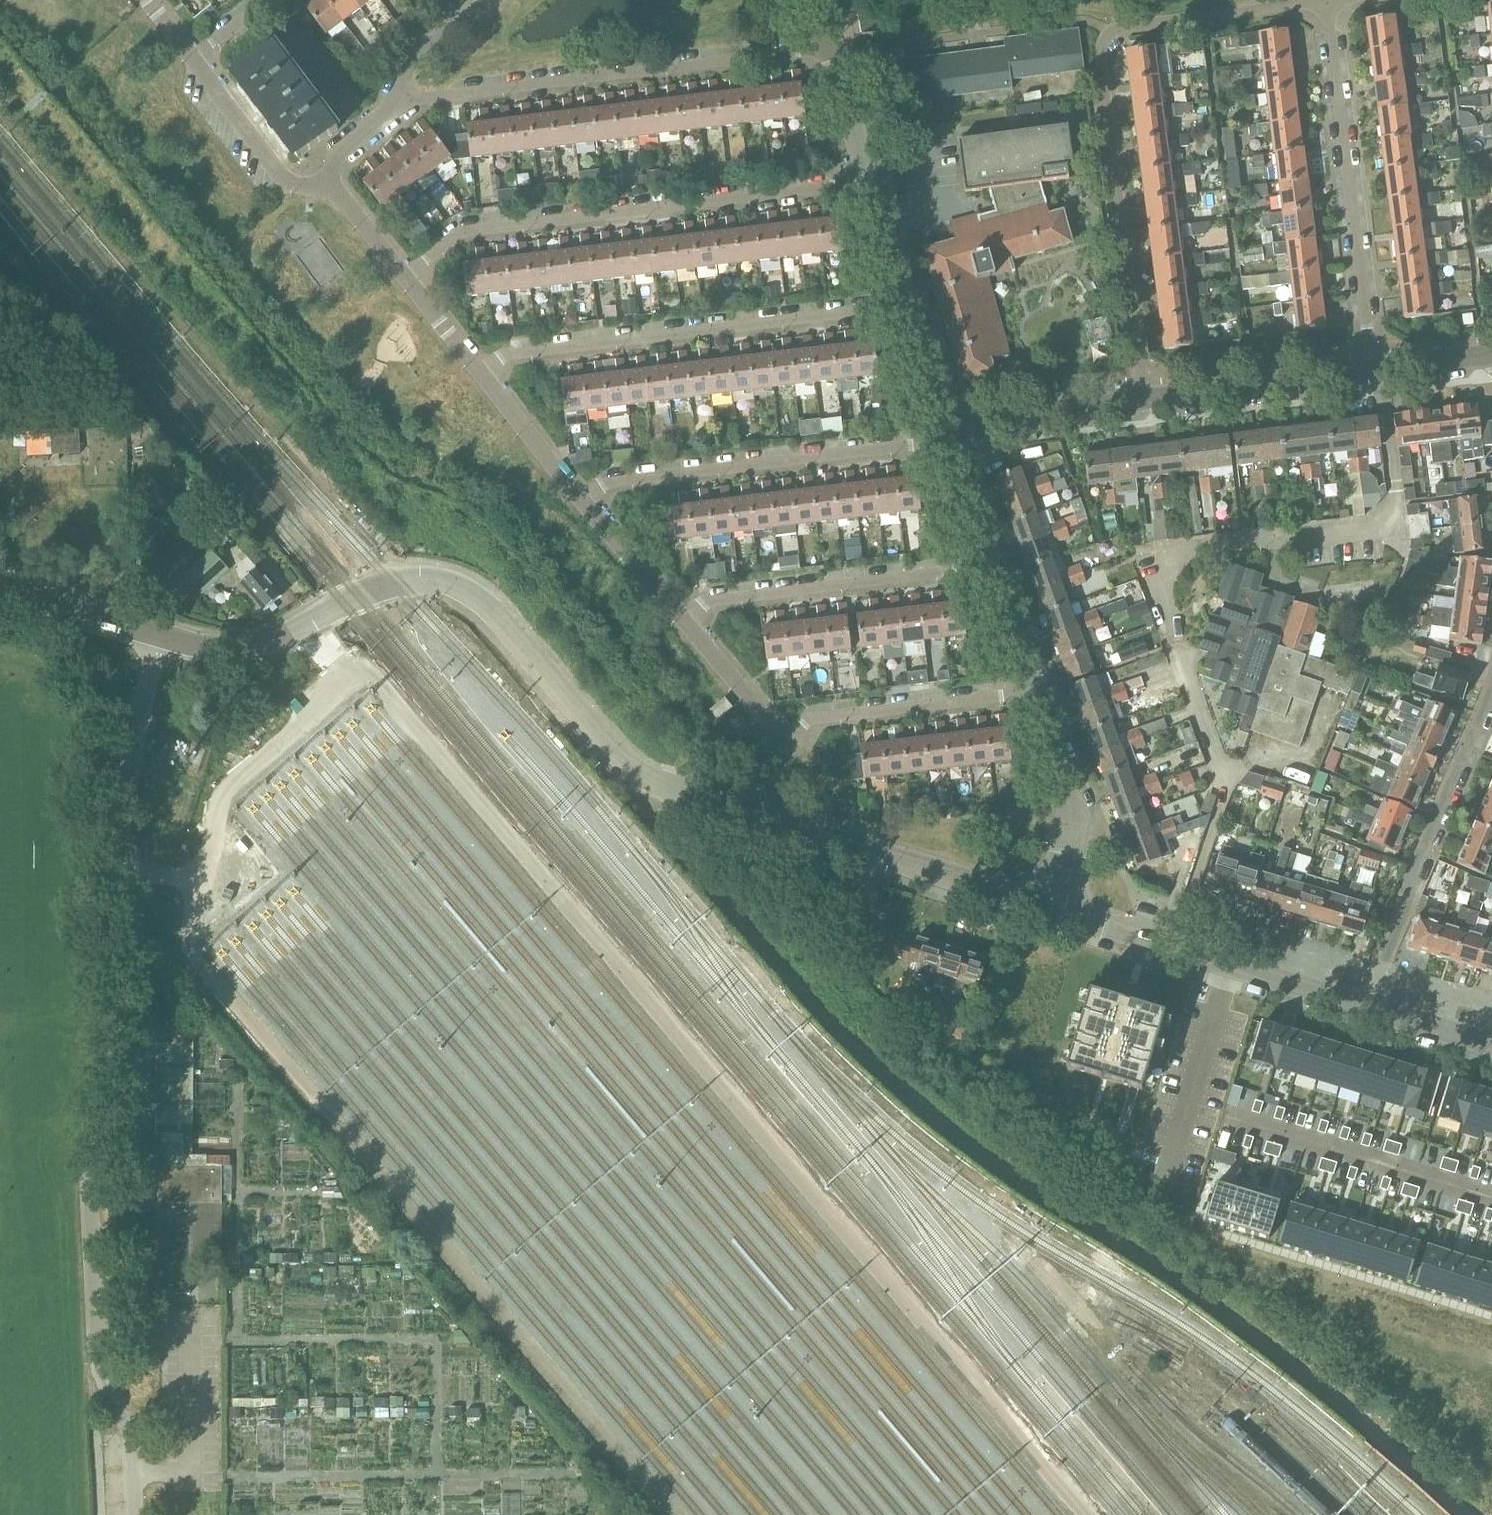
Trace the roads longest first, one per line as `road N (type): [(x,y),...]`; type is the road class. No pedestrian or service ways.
road 1 (residential): [(0,588),(159,637),(234,647),(267,641),(393,584),(453,583),(491,607),(644,778),(770,820)]
road 2 (residential): [(1326,10),(1125,32),(1102,55),(1145,407)]
road 3 (residential): [(867,182),(472,230),(413,276)]
road 4 (residential): [(830,46),(420,96),(404,106)]
road 5 (residential): [(908,307),(521,353),(490,370)]
road 6 (residential): [(952,433),(584,485)]
road 7 (residential): [(1326,10),(1379,376)]
road 8 (residential): [(1363,1003),(1491,692)]
road 9 (residential): [(770,820),(1067,911)]
road 10 (residential): [(1067,911),(1363,1003)]
road 11 (residential): [(988,564),(683,606)]
road 12 (residential): [(1040,691),(805,720),(787,736)]
road 13 (tertiary): [(1145,407),(1379,376)]
road 14 (residential): [(1067,911),(1090,810),(1040,691)]
road 15 (residential): [(185,52),(281,177),(326,180)]
road 16 (tertiary): [(952,433),(1145,407)]
road 17 (residential): [(683,606),(787,736)]
road 18 (residential): [(584,485),(683,606)]
road 19 (residential): [(490,370),(584,485)]
road 20 (residential): [(404,106),(416,54),(489,0)]
road 21 (tertiary): [(867,182),(830,46)]
road 22 (residential): [(1040,691),(988,564)]
road 23 (residential): [(988,564),(952,433)]
road 24 (residential): [(1363,1003),(1491,1042)]
road 25 (tertiary): [(952,433),(908,307)]
road 26 (tertiary): [(908,307),(867,182)]
road 27 (residential): [(326,180),(344,192),(413,276)]
road 28 (residential): [(413,276),(490,370)]

